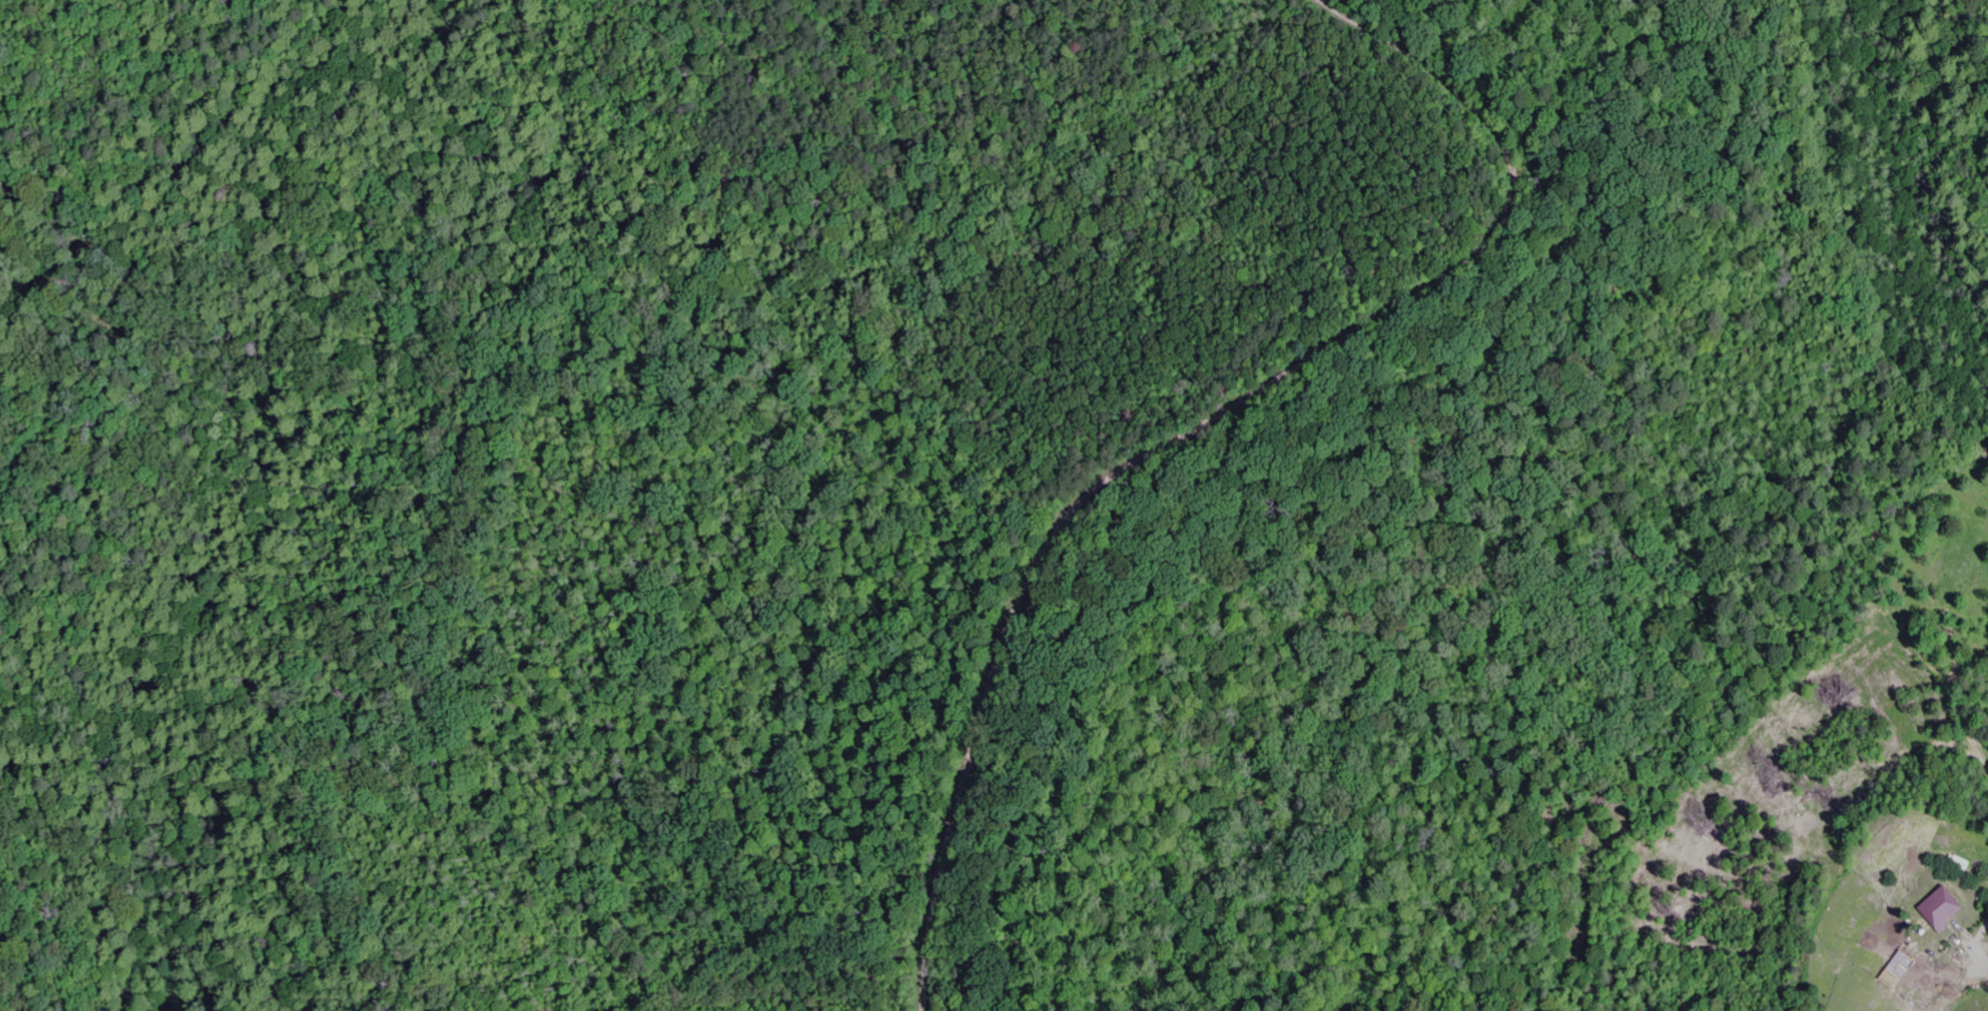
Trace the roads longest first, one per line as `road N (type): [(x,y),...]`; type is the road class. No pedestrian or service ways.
road 1 (residential): [(925,1010),(936,898),(986,697),(1019,605),(1061,526),(1119,473),(1368,330),(1476,254),(1505,223),(1513,174),(1489,126),(1430,67),(1319,0)]

